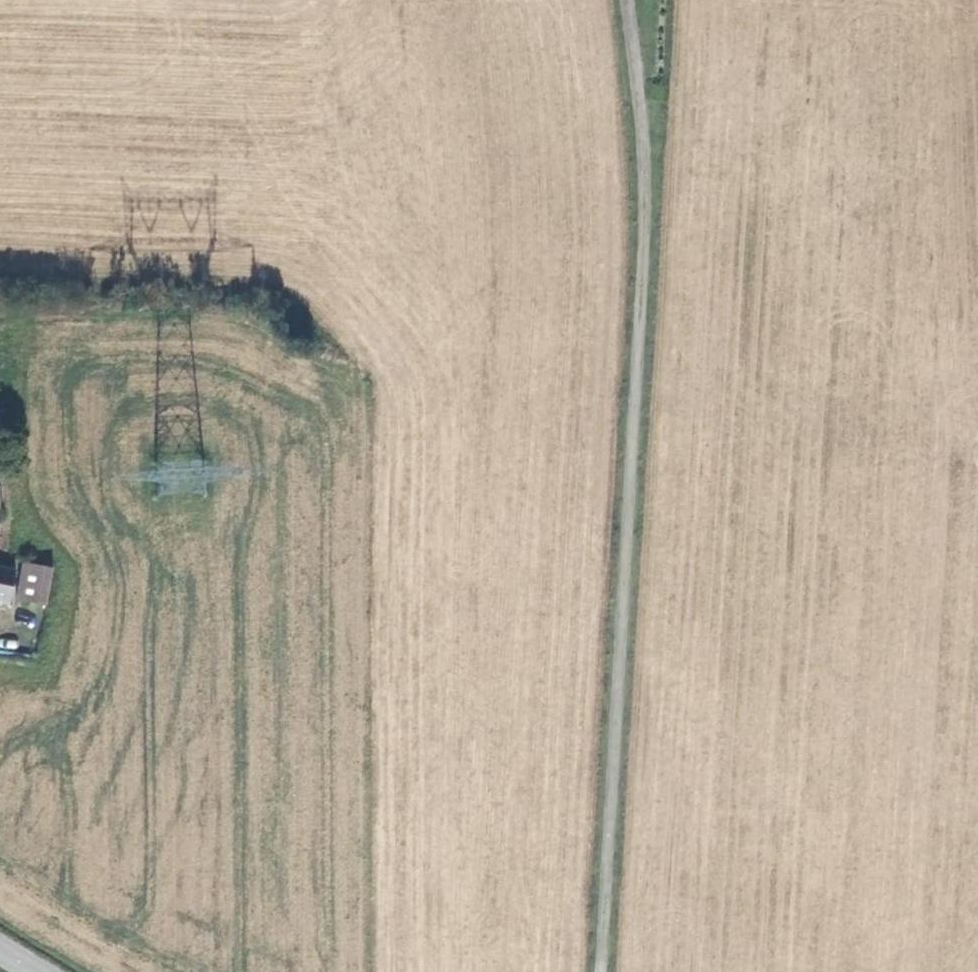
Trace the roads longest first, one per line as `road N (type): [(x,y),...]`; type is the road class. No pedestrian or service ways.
road 1 (unclassified): [(597,971),(644,138),(627,0)]

